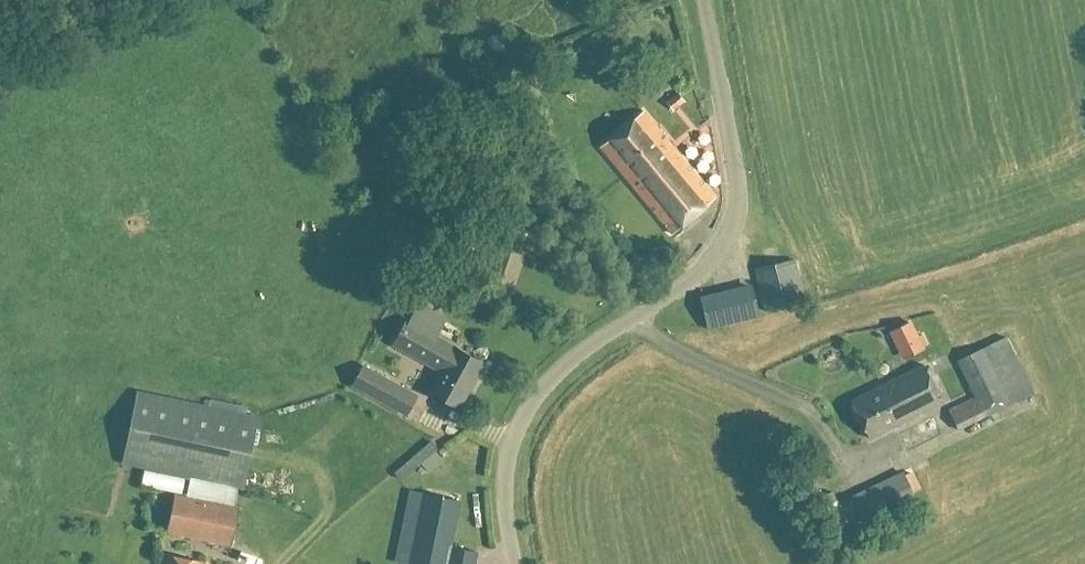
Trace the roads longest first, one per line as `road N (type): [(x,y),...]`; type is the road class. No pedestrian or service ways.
road 1 (unclassified): [(516,563),(502,489),(523,414),(616,327),(706,268),(739,207),(704,0)]

